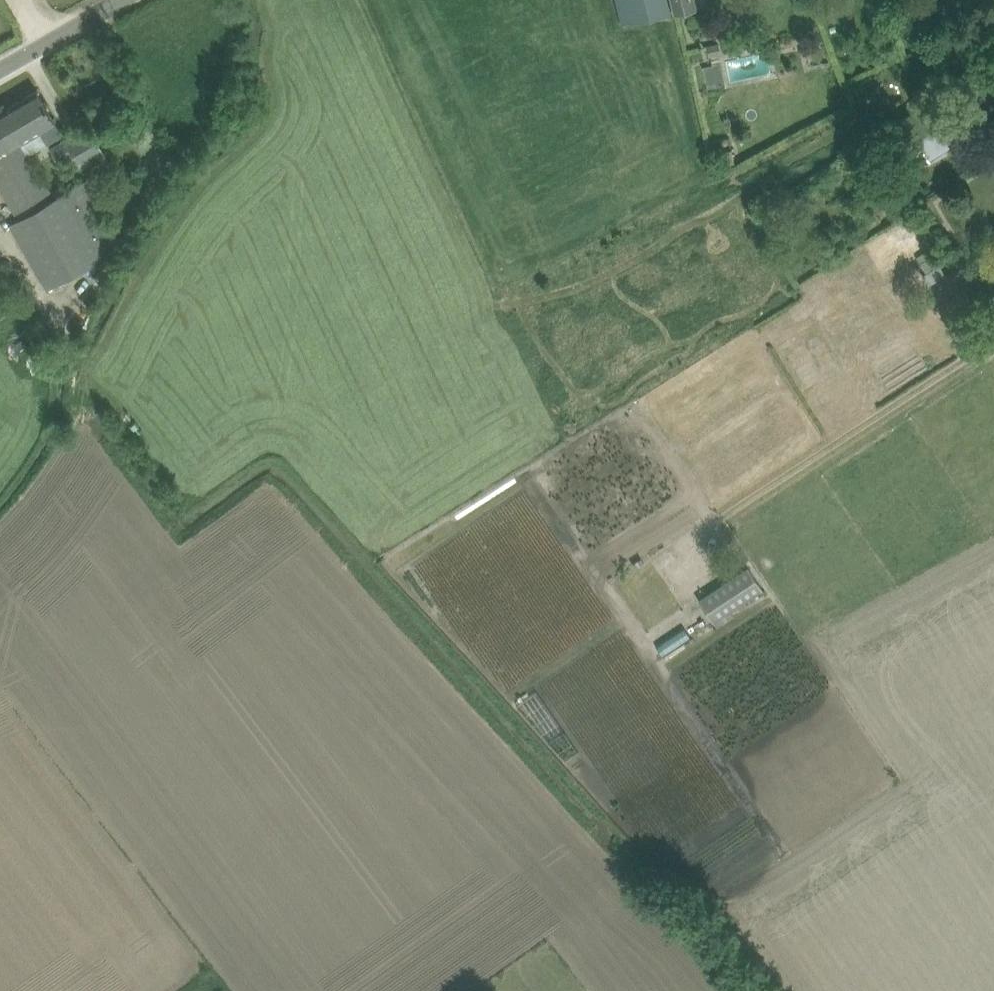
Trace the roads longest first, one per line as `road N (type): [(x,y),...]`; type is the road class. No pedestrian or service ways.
road 1 (unclassified): [(742,510),(993,336)]
road 2 (unclassified): [(0,68),(124,0)]

